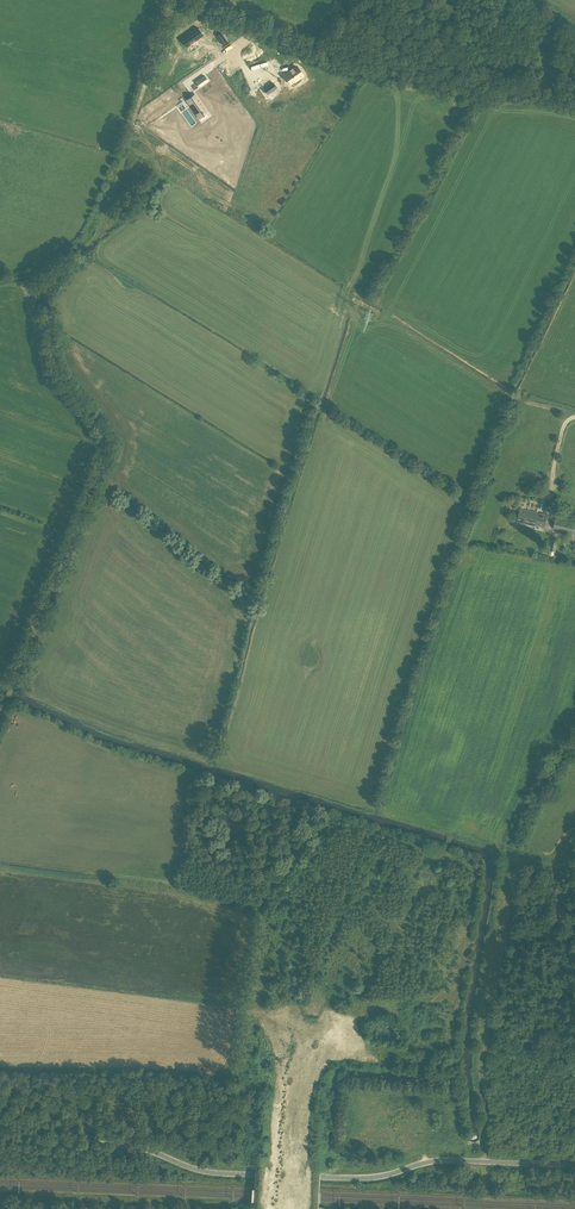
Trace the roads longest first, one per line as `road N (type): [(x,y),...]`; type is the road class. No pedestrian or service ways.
road 1 (track): [(0,722),(108,442),(54,368),(47,305),(51,287),(94,242),(169,0)]
road 2 (unclassified): [(574,1166),(438,1160),(376,1177),(254,1174),(198,1170),(125,1145),(0,1140)]
road 3 (track): [(172,0),(319,50),(368,0)]

